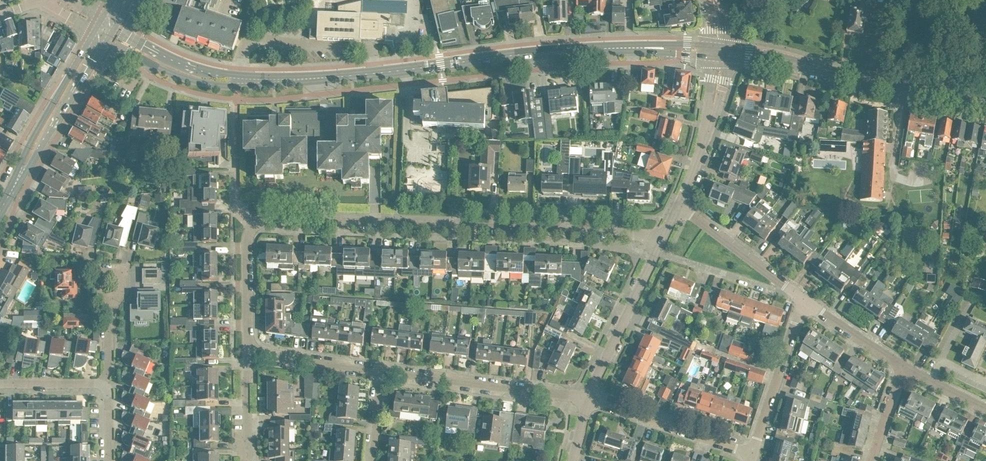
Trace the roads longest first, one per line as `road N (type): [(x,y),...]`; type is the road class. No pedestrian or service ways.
road 1 (residential): [(661,243),(633,234),(253,223)]
road 2 (tertiary): [(377,74),(644,48)]
road 3 (residential): [(584,401),(376,372)]
road 4 (tertiary): [(985,96),(792,63)]
road 5 (unclassified): [(239,81),(253,37),(373,50),(377,74)]
road 6 (tertiary): [(94,34),(12,192)]
road 7 (residential): [(754,453),(584,401)]
road 8 (tertiary): [(12,192),(104,40)]
road 9 (residential): [(584,401),(657,251)]
road 10 (residential): [(754,453),(805,300)]
road 11 (residential): [(794,292),(679,205)]
road 12 (tertiary): [(104,40),(198,81),(239,81)]
road 13 (residential): [(657,251),(794,292)]
road 14 (tertiary): [(239,81),(176,61),(112,27)]
road 15 (tertiary): [(239,81),(377,74)]
road 16 (residential): [(246,353),(246,235),(253,223)]
road 17 (residential): [(376,372),(246,353)]
road 18 (residential): [(902,370),(805,300)]

